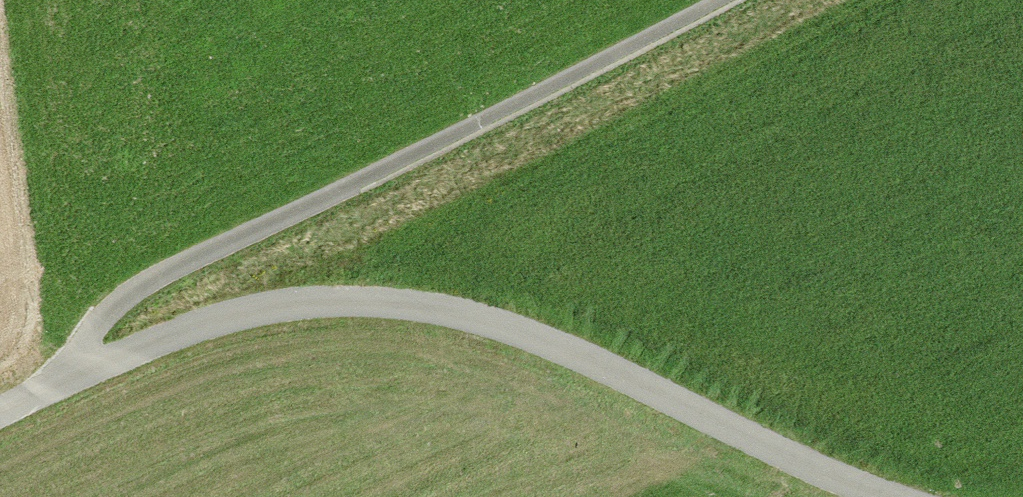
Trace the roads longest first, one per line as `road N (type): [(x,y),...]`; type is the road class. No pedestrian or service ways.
road 1 (track): [(854,496),(551,355),(456,328),(352,313),(248,325),(72,389),(0,425)]
road 2 (track): [(741,0),(138,301),(72,389)]

